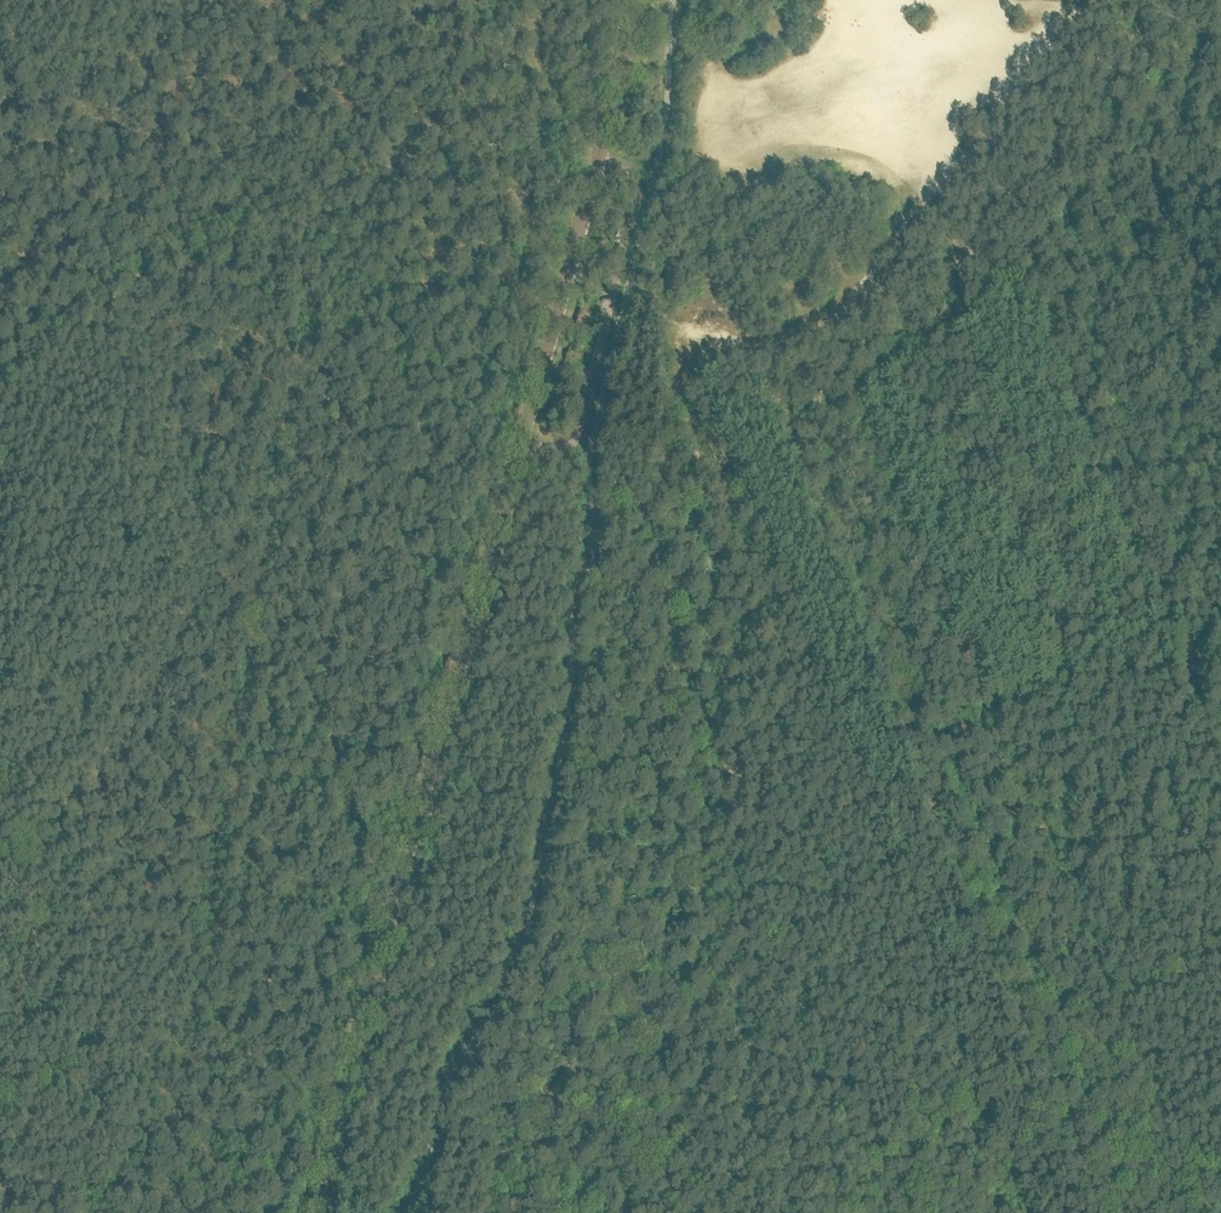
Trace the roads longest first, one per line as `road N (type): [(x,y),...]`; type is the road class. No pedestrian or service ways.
road 1 (tertiary): [(319,1212),(330,1138),(599,166),(637,0)]
road 2 (track): [(856,355),(869,417),(1120,1009)]
road 3 (track): [(1164,28),(1180,84),(1134,259),(1220,457)]
road 4 (track): [(850,1212),(933,1123),(1004,1071),(1220,956)]
road 5 (track): [(1134,259),(1107,189),(1108,101)]

